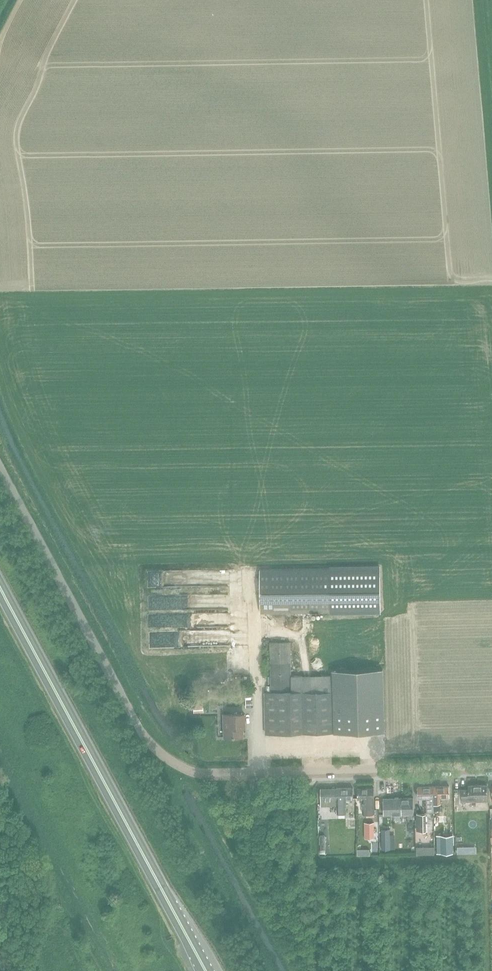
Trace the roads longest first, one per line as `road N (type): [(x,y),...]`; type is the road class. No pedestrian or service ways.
road 1 (trunk): [(206,970),(0,587)]
road 2 (unclassified): [(251,772),(196,772),(158,750),(100,659),(0,464)]
road 3 (unclassified): [(251,772),(491,768)]

